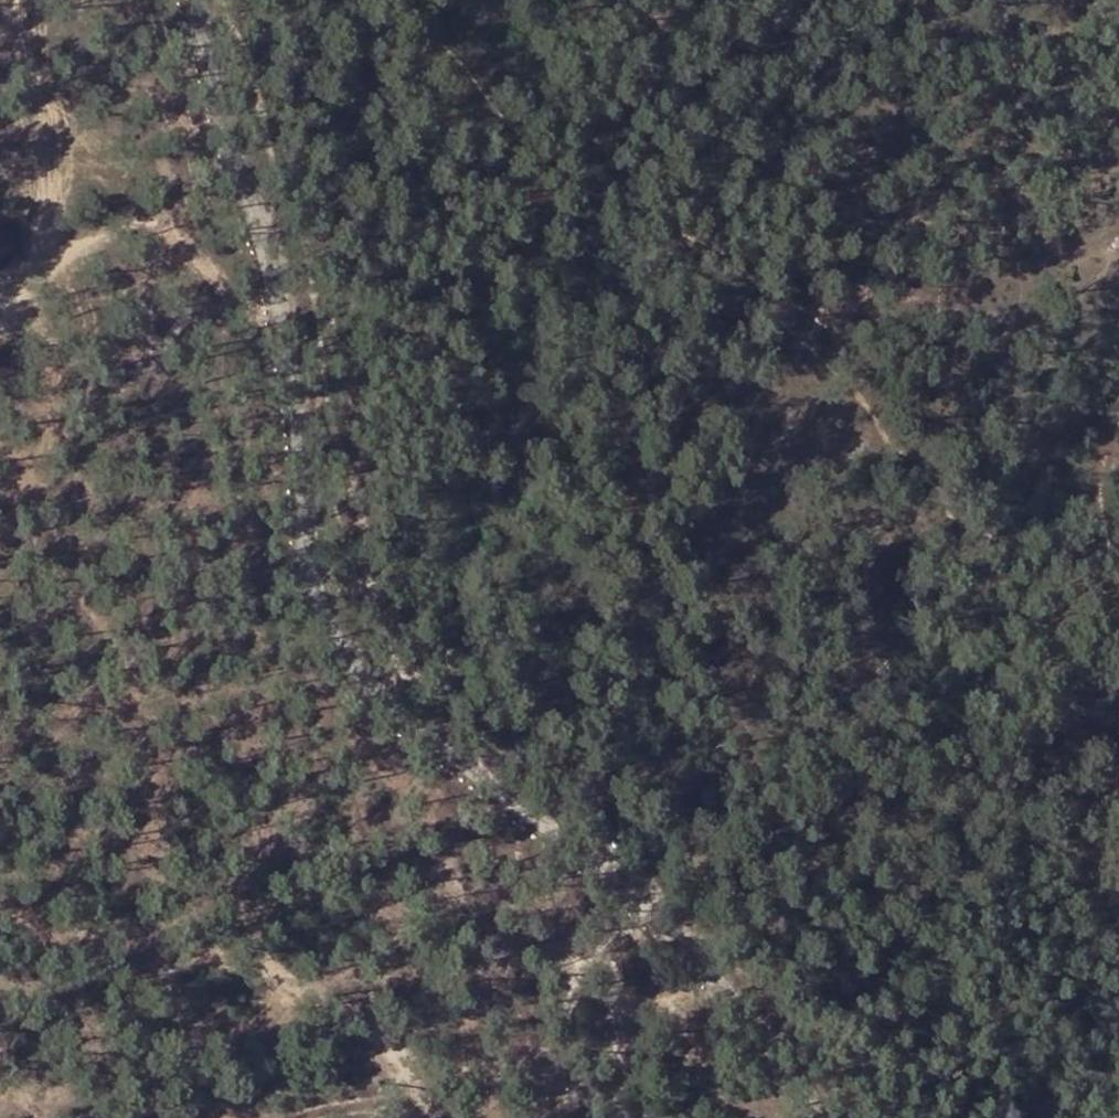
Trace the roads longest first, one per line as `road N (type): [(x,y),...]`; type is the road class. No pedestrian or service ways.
road 1 (unclassified): [(203,0),(257,170),(297,458),(334,636),(466,778),(839,1117)]

